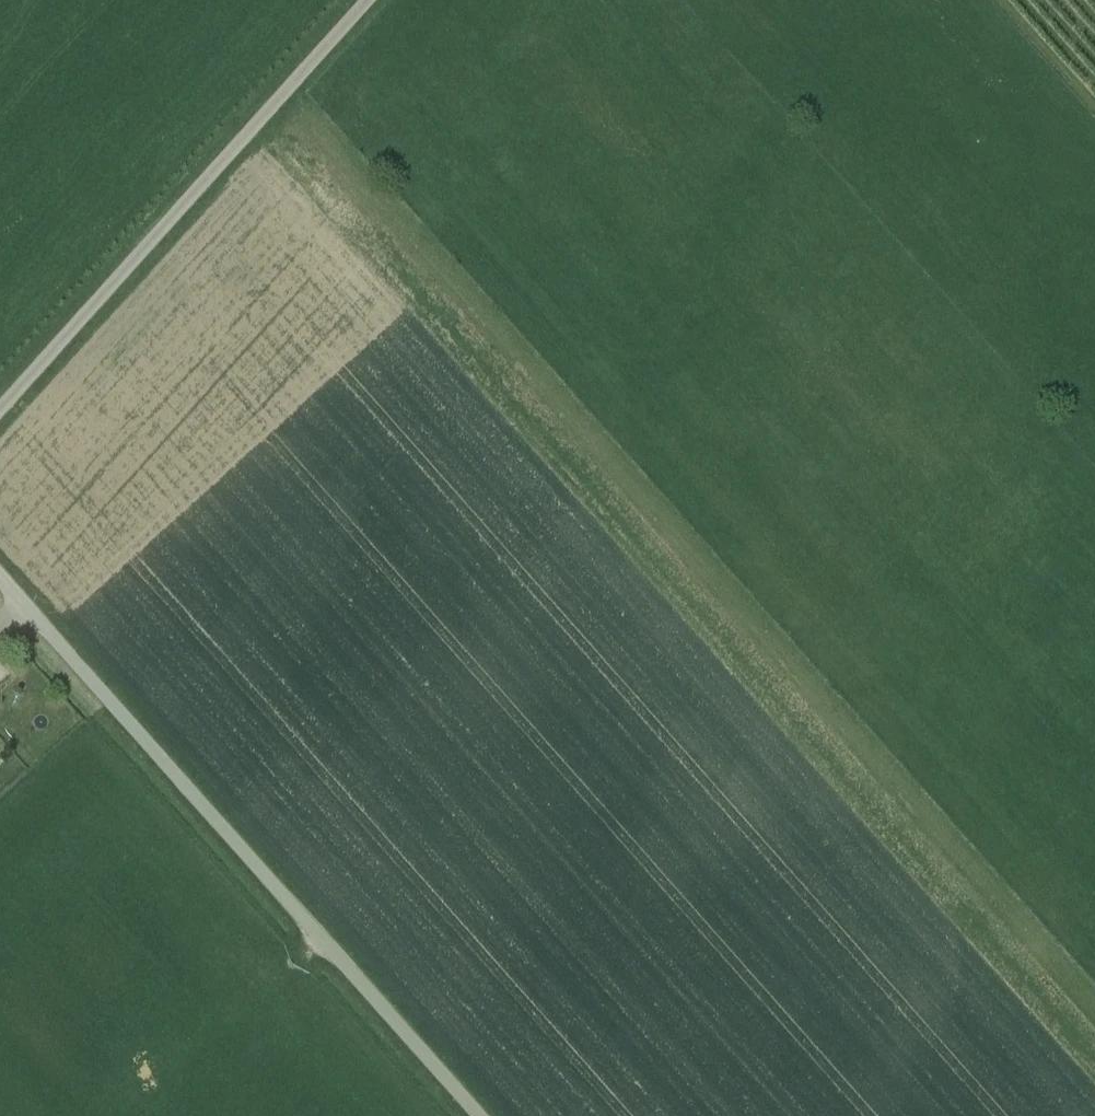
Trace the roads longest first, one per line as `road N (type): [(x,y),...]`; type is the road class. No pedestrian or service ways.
road 1 (unclassified): [(0,590),(469,1115)]
road 2 (unclassified): [(0,411),(369,0)]

